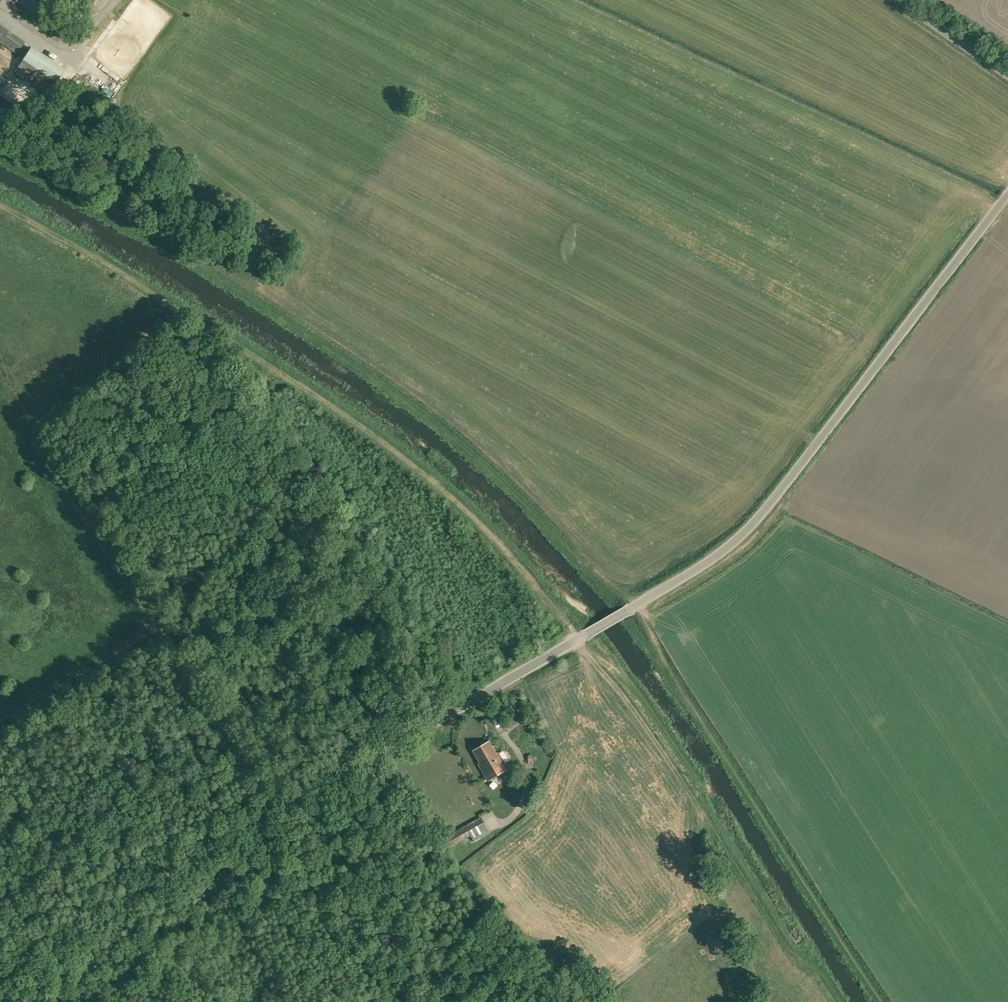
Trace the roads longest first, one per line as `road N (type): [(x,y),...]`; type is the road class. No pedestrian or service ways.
road 1 (unclassified): [(0,975),(726,549),(765,511),(1007,196)]
road 2 (track): [(0,149),(359,361),(434,415),(540,510),(635,607),(881,1001)]
road 3 (track): [(580,639),(491,533),(418,465),(303,383),(0,206)]
road 4 (track): [(468,703),(215,329)]
road 5 (track): [(182,312),(149,329),(35,429),(156,632)]
road 6 (unclassified): [(1007,75),(899,0)]

